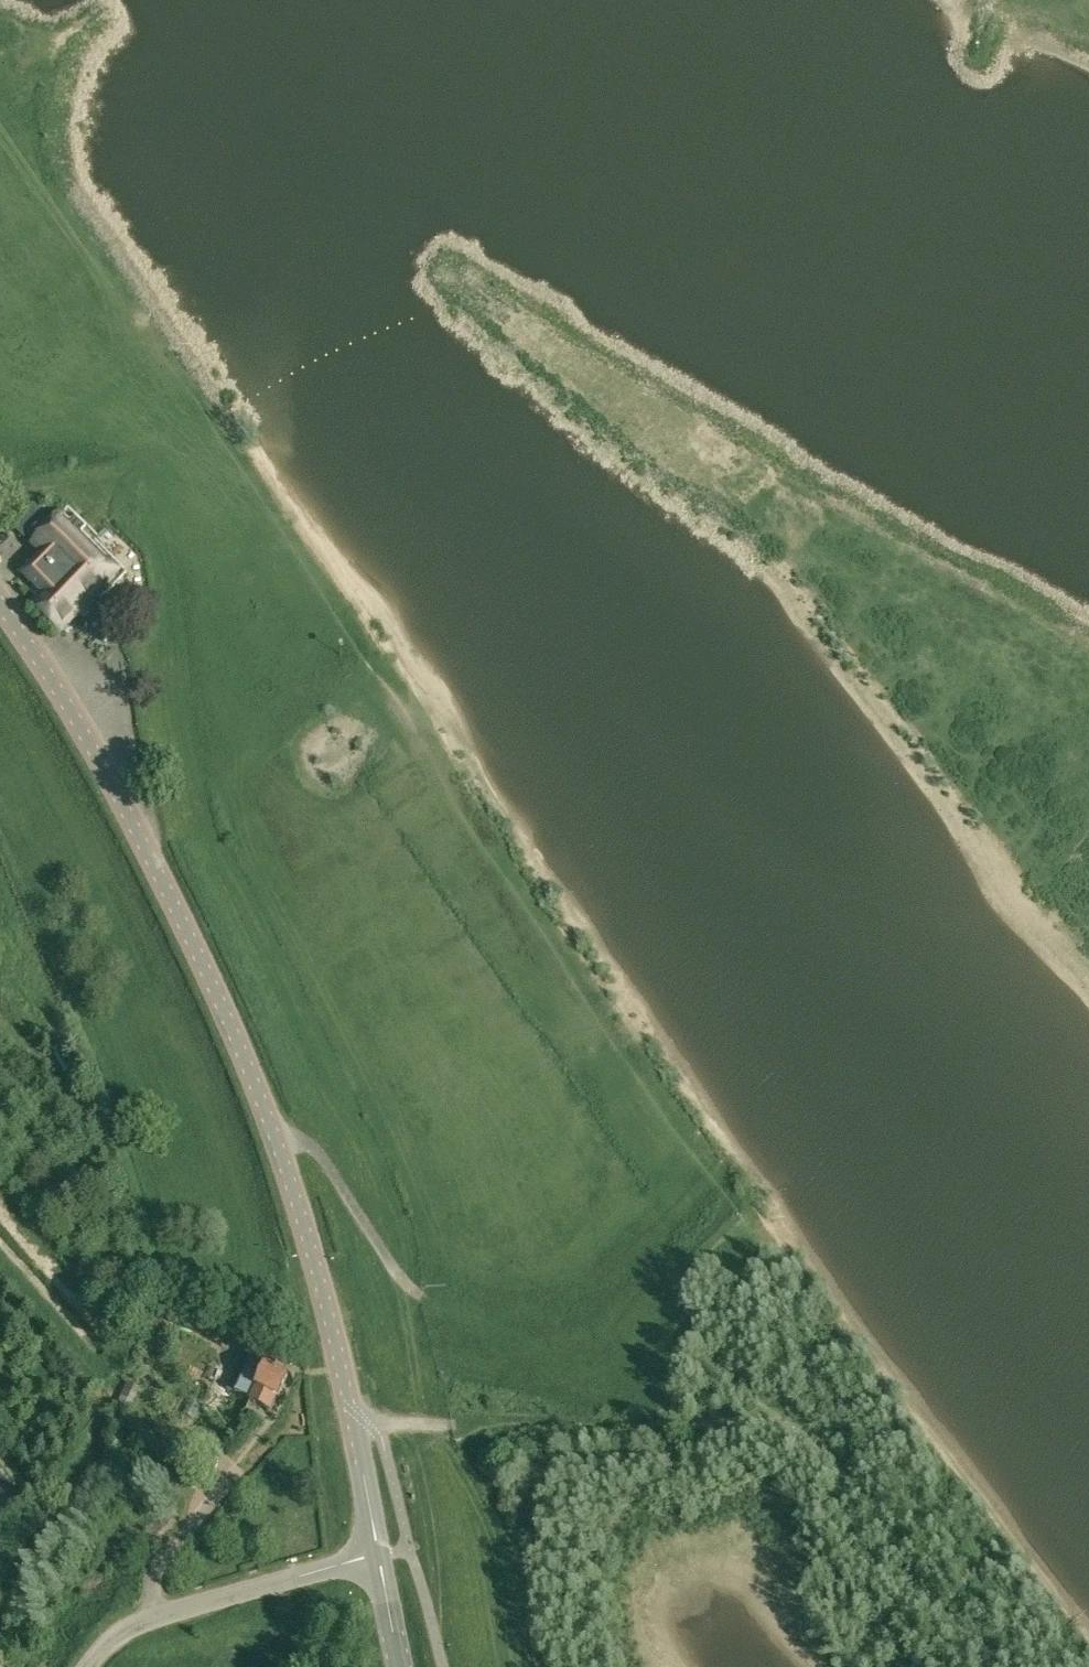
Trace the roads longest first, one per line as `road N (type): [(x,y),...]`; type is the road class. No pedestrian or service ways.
road 1 (tertiary): [(0,611),(59,696),(169,891),(262,1101),(317,1267),(378,1556)]
road 2 (unclassified): [(93,1666),(116,1639),(168,1613),(378,1556)]

